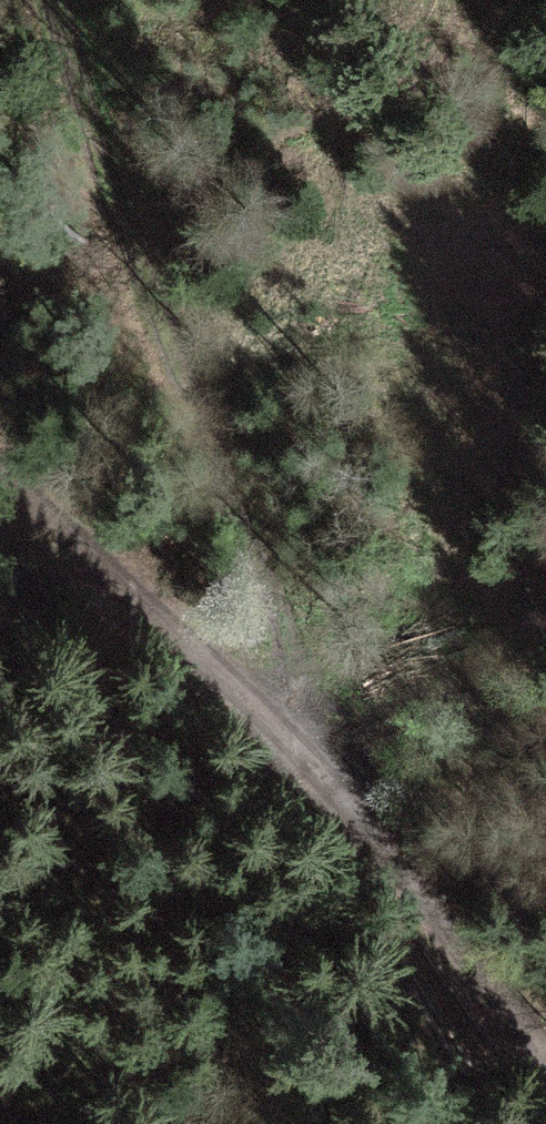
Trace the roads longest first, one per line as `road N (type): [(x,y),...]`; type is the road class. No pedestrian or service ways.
road 1 (track): [(545,1039),(376,823),(0,464)]
road 2 (track): [(256,704),(44,0)]

